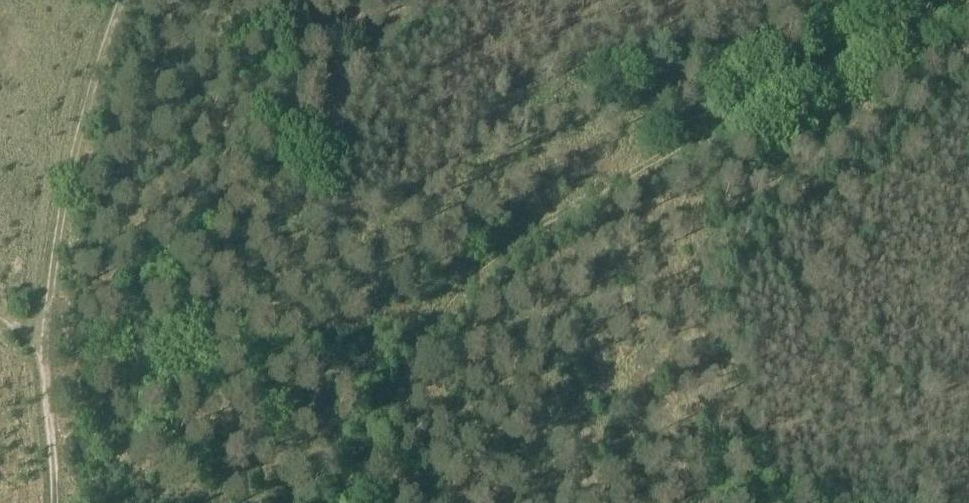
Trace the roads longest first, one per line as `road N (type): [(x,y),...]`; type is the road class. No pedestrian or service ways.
road 1 (track): [(354,502),(472,272),(889,45),(968,12)]
road 2 (track): [(55,502),(55,359)]

